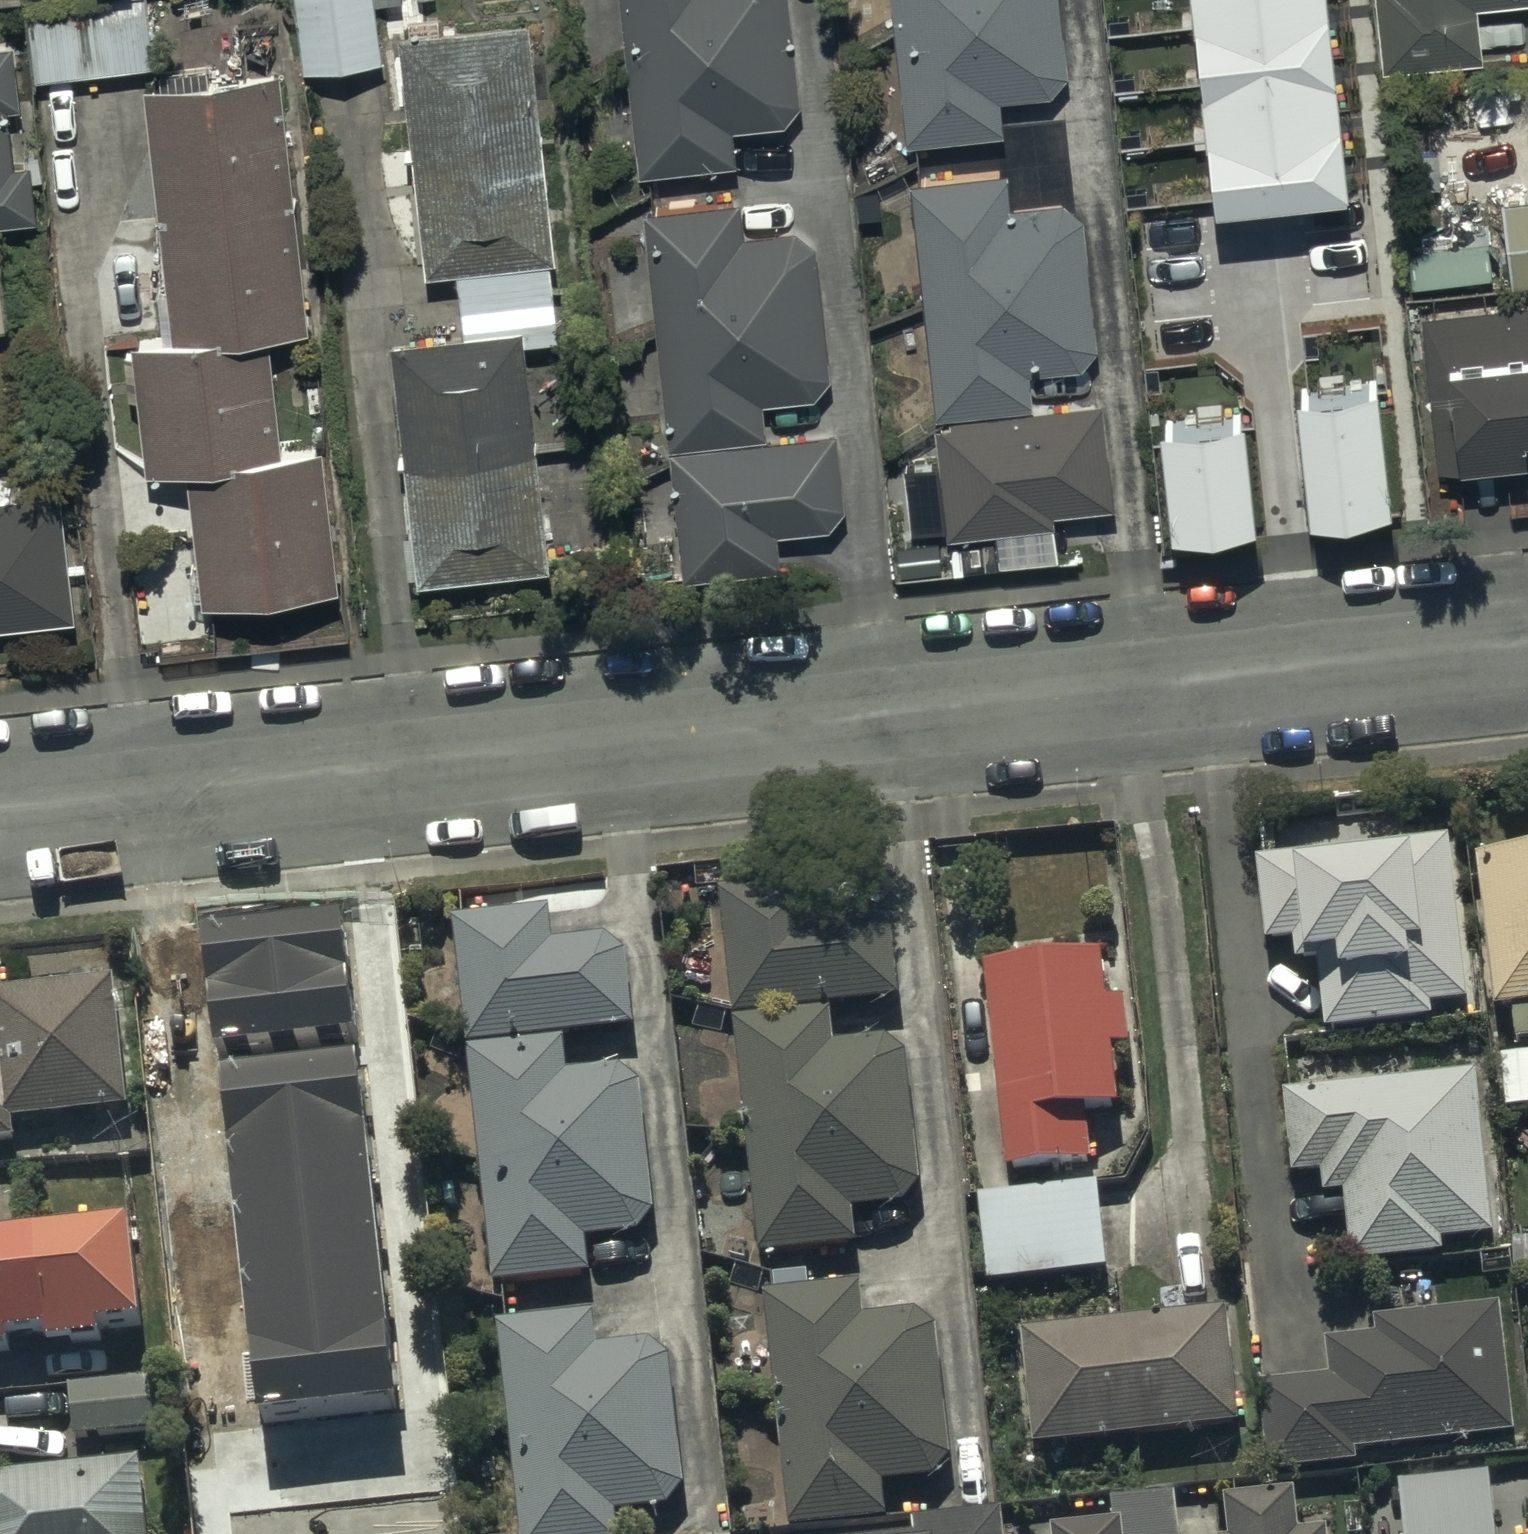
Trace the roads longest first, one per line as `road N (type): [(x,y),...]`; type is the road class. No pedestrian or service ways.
road 1 (residential): [(0,810),(1527,640)]

